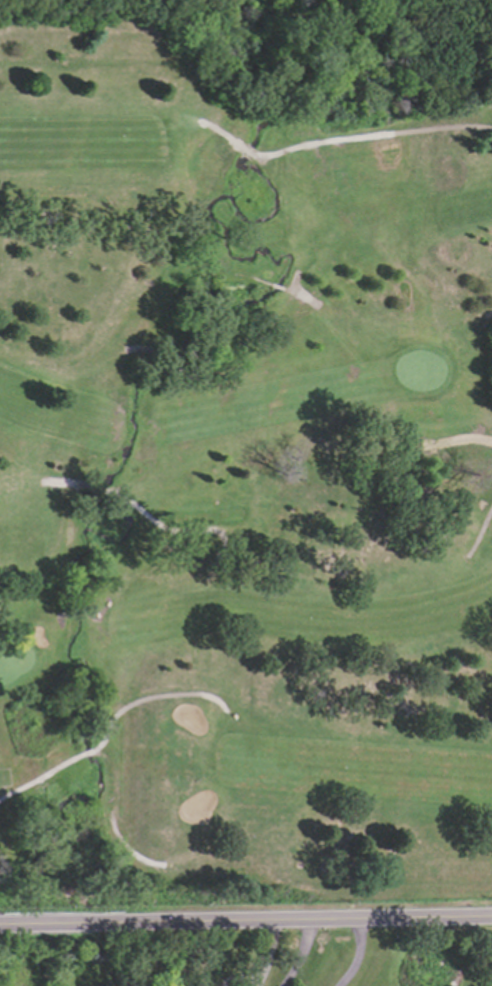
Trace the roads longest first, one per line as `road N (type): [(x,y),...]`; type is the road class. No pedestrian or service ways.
road 1 (residential): [(46,925),(491,917)]

